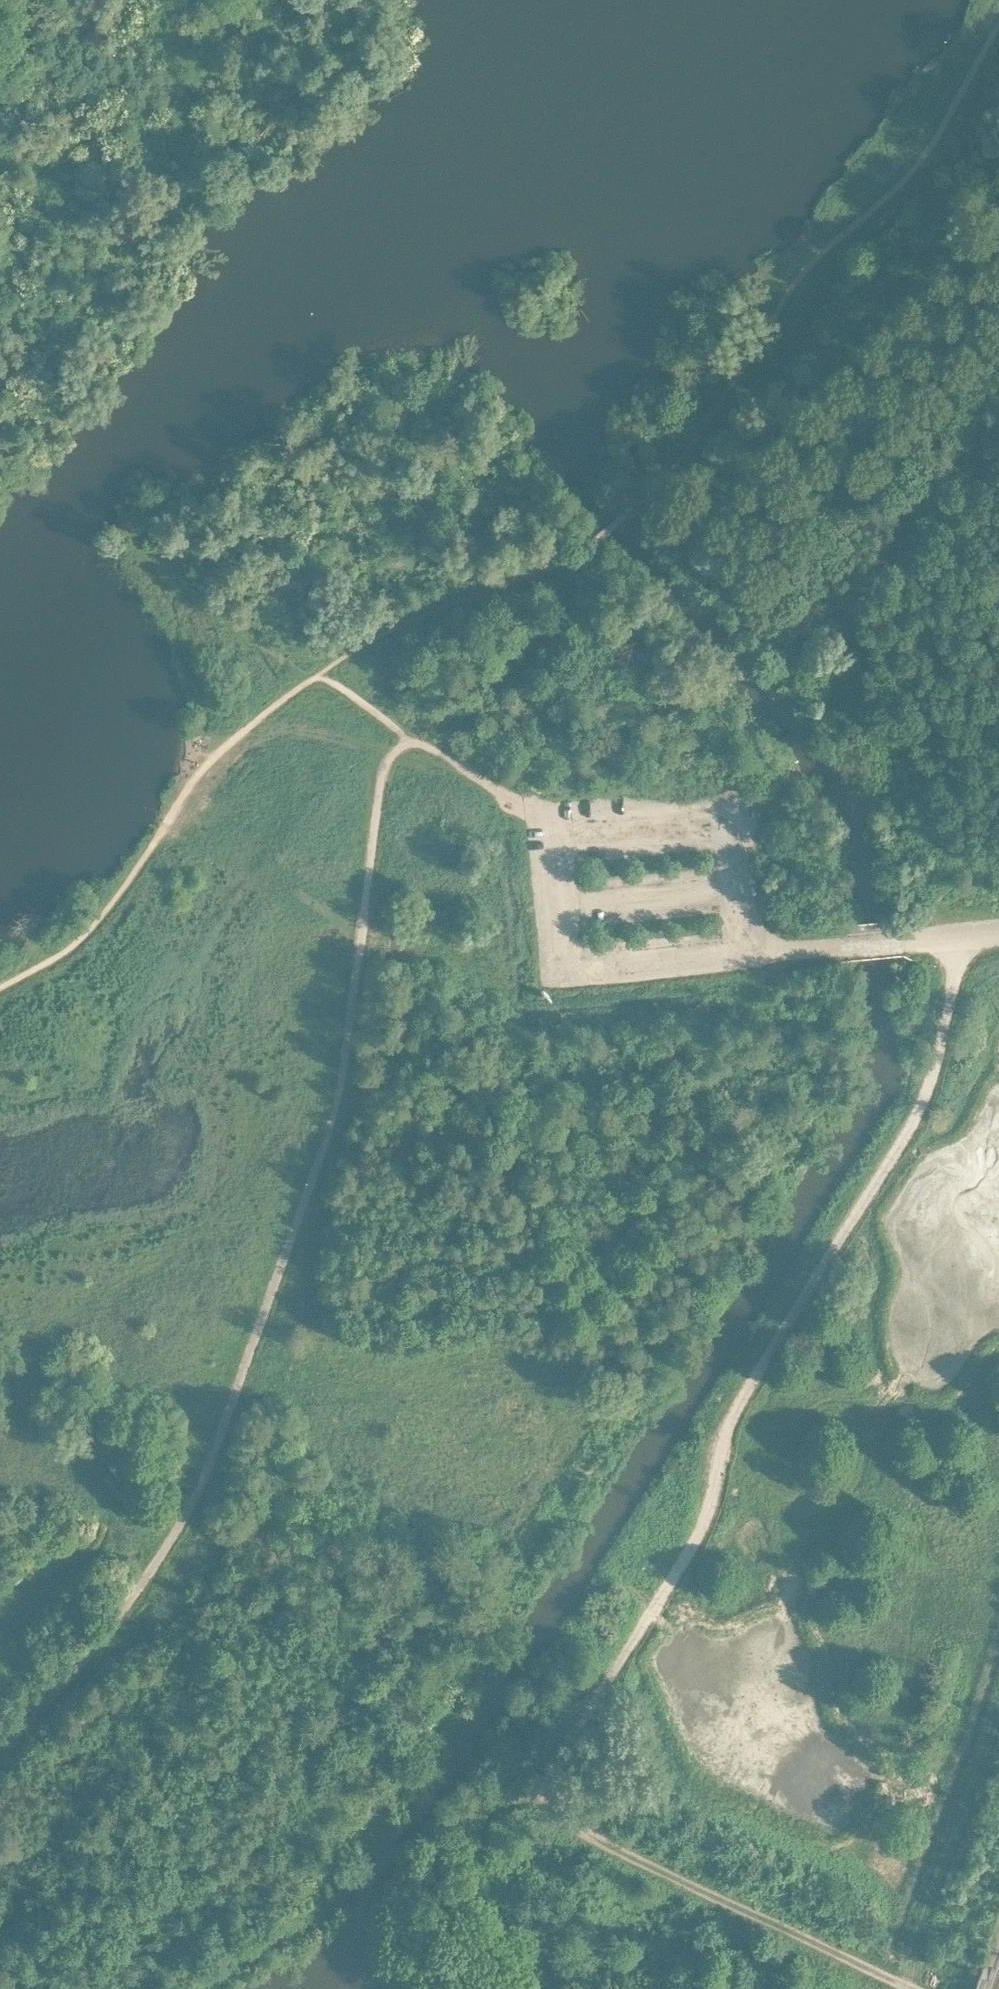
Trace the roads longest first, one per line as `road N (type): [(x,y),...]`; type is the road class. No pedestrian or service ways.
road 1 (unclassified): [(851,954),(998,944)]

